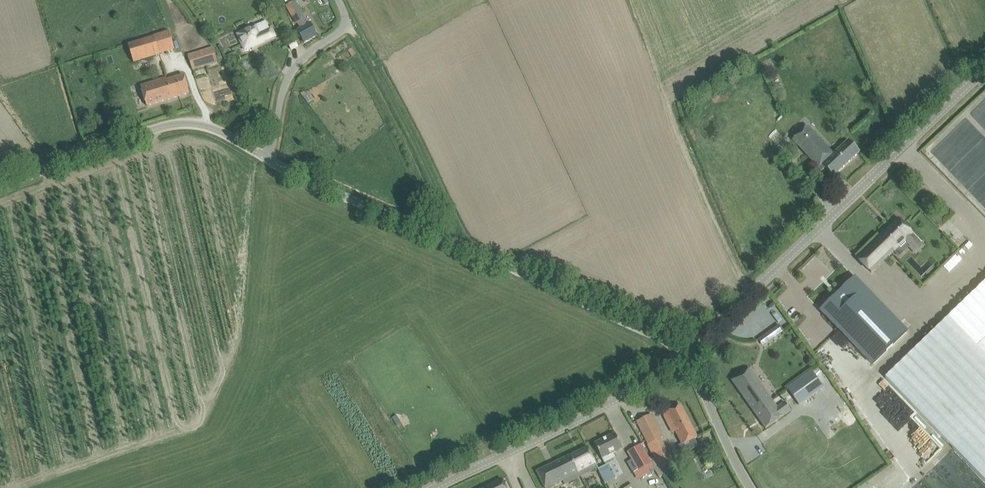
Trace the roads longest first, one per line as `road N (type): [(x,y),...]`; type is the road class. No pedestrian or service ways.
road 1 (unclassified): [(686,354),(265,157)]
road 2 (unclassified): [(686,354),(984,69)]
road 3 (unclassified): [(432,487),(569,423),(686,354)]
road 4 (unclassified): [(265,157),(215,129),(180,123),(0,186)]
road 5 (unclassified): [(265,157),(292,70),(344,24),(338,0)]
road 6 (unclassified): [(752,487),(686,354)]

